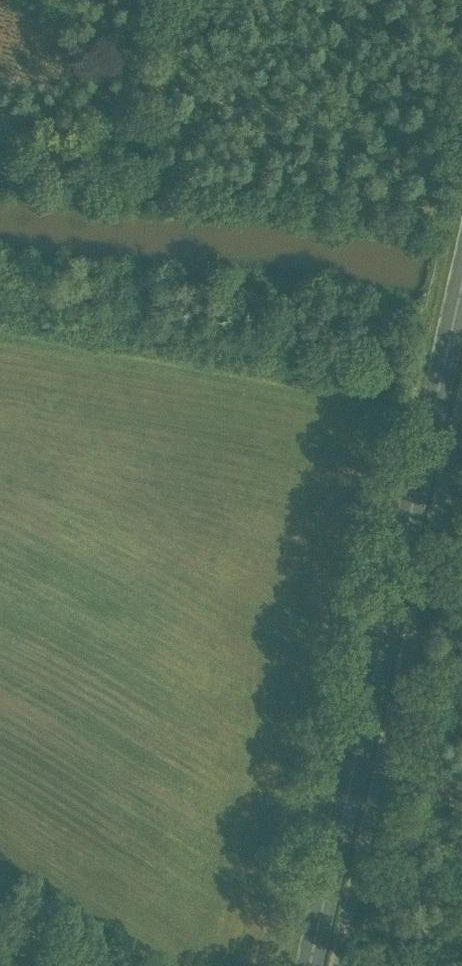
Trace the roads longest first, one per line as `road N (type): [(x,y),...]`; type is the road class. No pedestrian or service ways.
road 1 (primary): [(311,965),(461,288)]
road 2 (track): [(461,206),(324,170),(0,135)]
road 3 (track): [(0,898),(112,965)]

